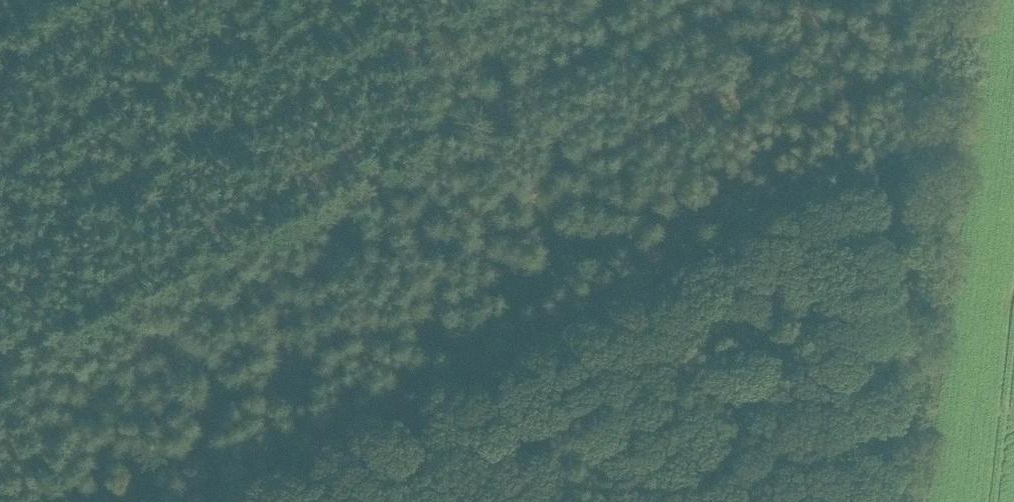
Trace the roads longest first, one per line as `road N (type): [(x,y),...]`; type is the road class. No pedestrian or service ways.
road 1 (track): [(214,501),(910,142),(926,143)]
road 2 (track): [(943,0),(882,501)]

